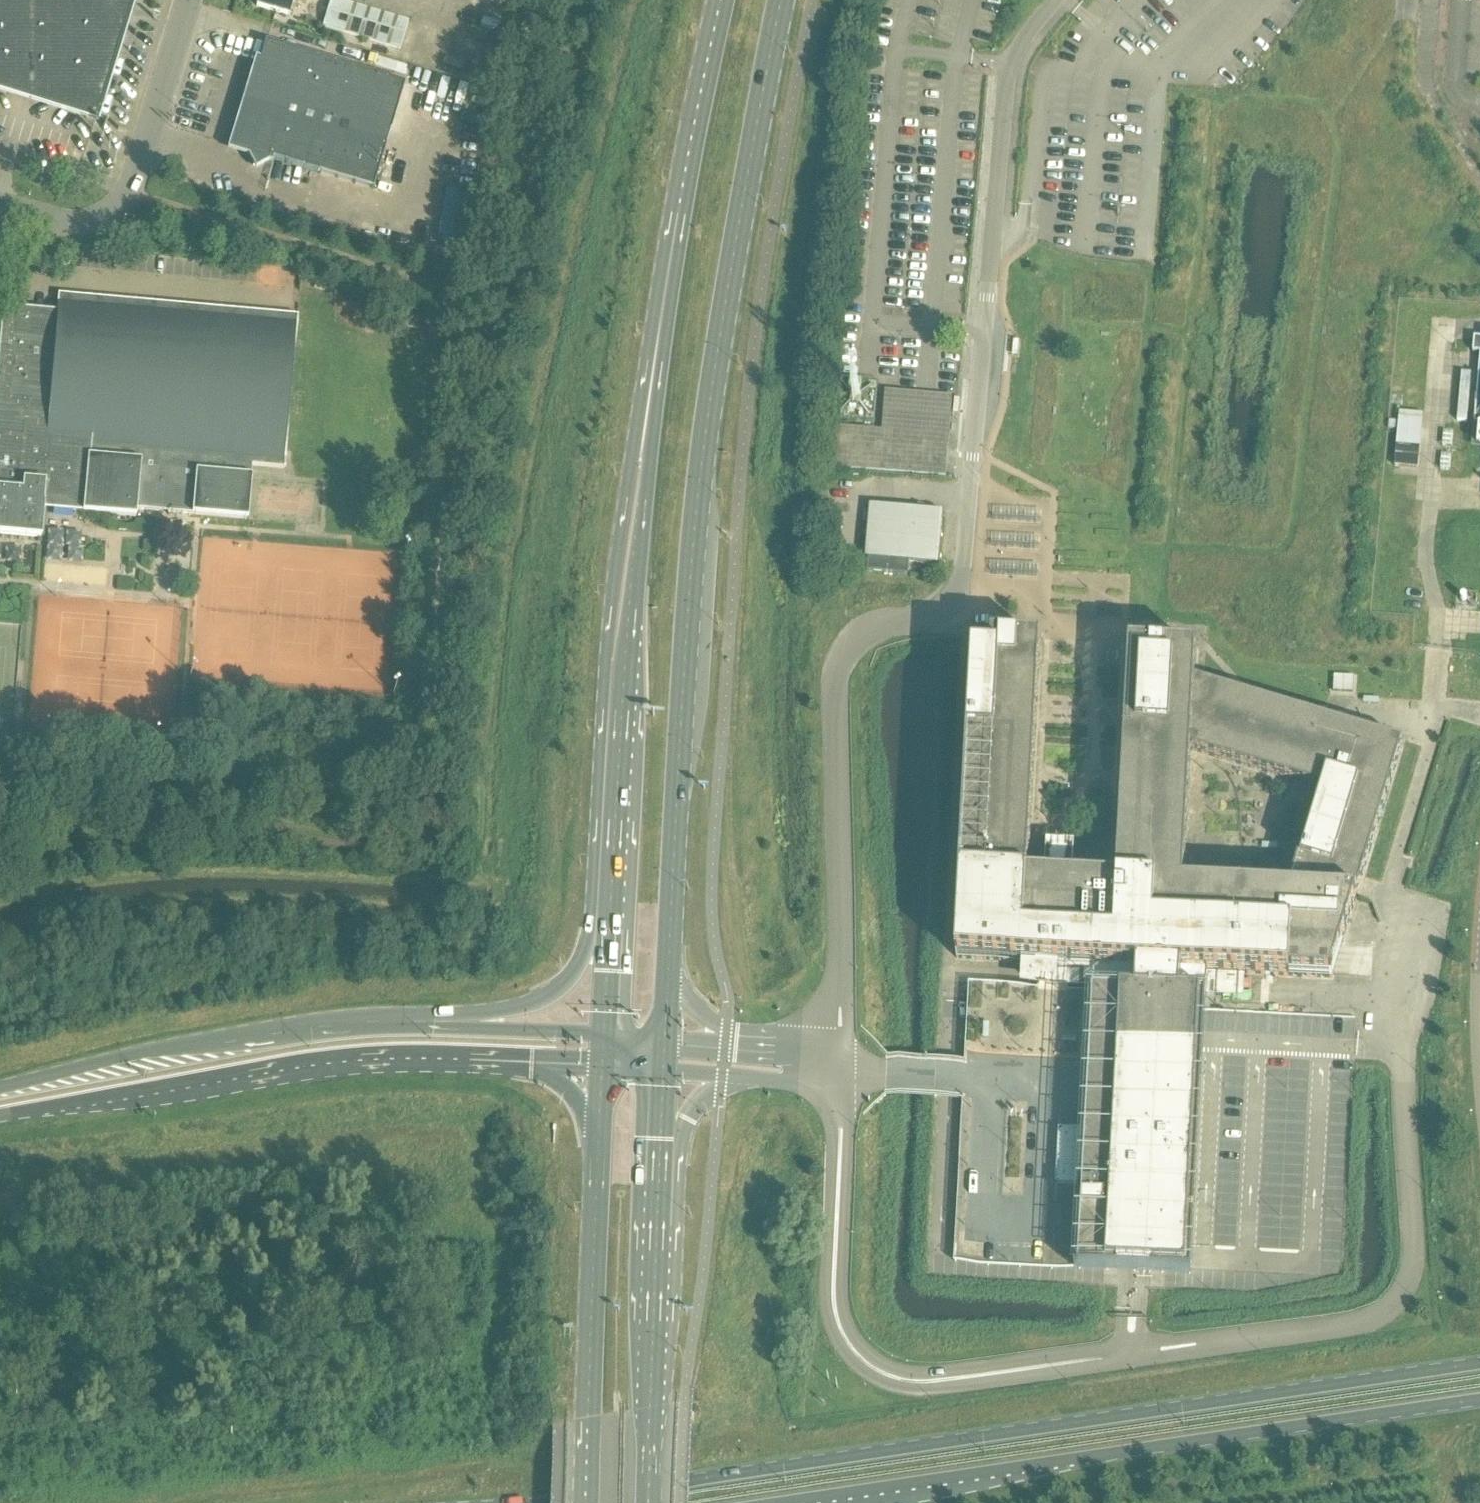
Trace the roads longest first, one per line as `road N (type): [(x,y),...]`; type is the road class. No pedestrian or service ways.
road 1 (primary): [(666,1040),(701,481),(784,0)]
road 2 (primary): [(1479,1364),(549,1502)]
road 3 (primary): [(666,312),(635,451),(612,609),(586,954),(542,999),(411,1024)]
road 4 (primary): [(666,312),(628,660),(607,1036)]
road 5 (primary): [(788,1502),(1479,1400)]
road 6 (primary): [(0,1116),(314,1067),(483,1061)]
road 7 (primary): [(648,1502),(665,1070)]
road 8 (primary): [(411,1024),(212,1042),(0,1089)]
road 9 (unclassified): [(0,203),(78,220),(119,204),(187,0)]
road 10 (primary): [(726,0),(666,312)]
road 11 (primary): [(598,1202),(585,1502)]
road 12 (primary): [(483,1061),(543,1075),(574,1096),(589,1121),(598,1202)]
road 13 (primary): [(607,1036),(411,1024)]
road 14 (primary): [(605,1067),(598,1202)]
road 15 (primary): [(483,1061),(605,1067)]

